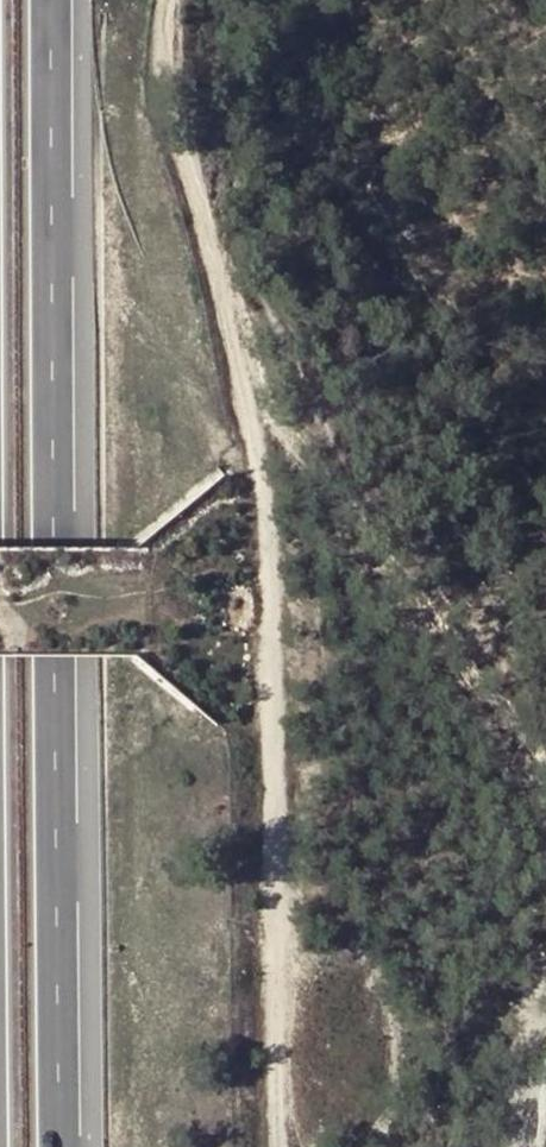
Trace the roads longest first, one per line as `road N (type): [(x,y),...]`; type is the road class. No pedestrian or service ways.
road 1 (track): [(280,1146),(264,533),(251,442),(168,93),(164,0)]
road 2 (motorway): [(63,1146),(58,0)]

